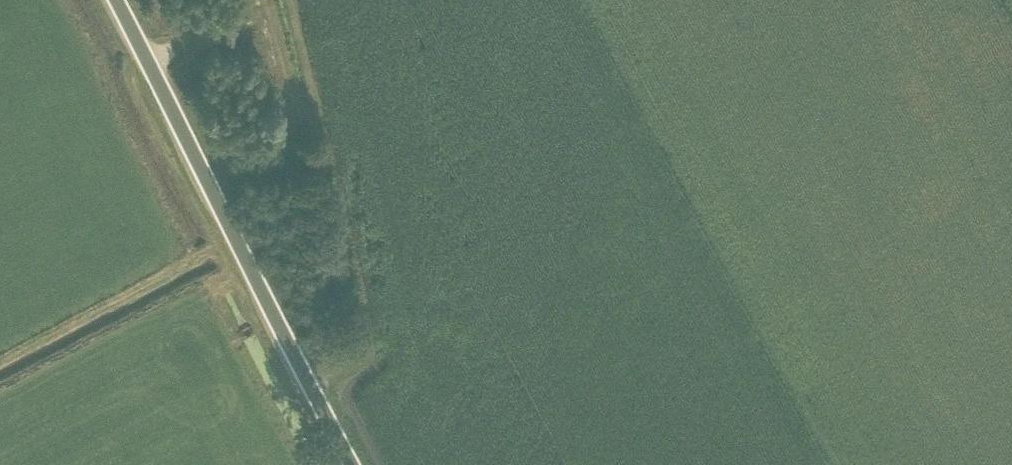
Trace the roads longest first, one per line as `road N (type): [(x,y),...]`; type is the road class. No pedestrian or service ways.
road 1 (unclassified): [(352,464),(116,0)]

